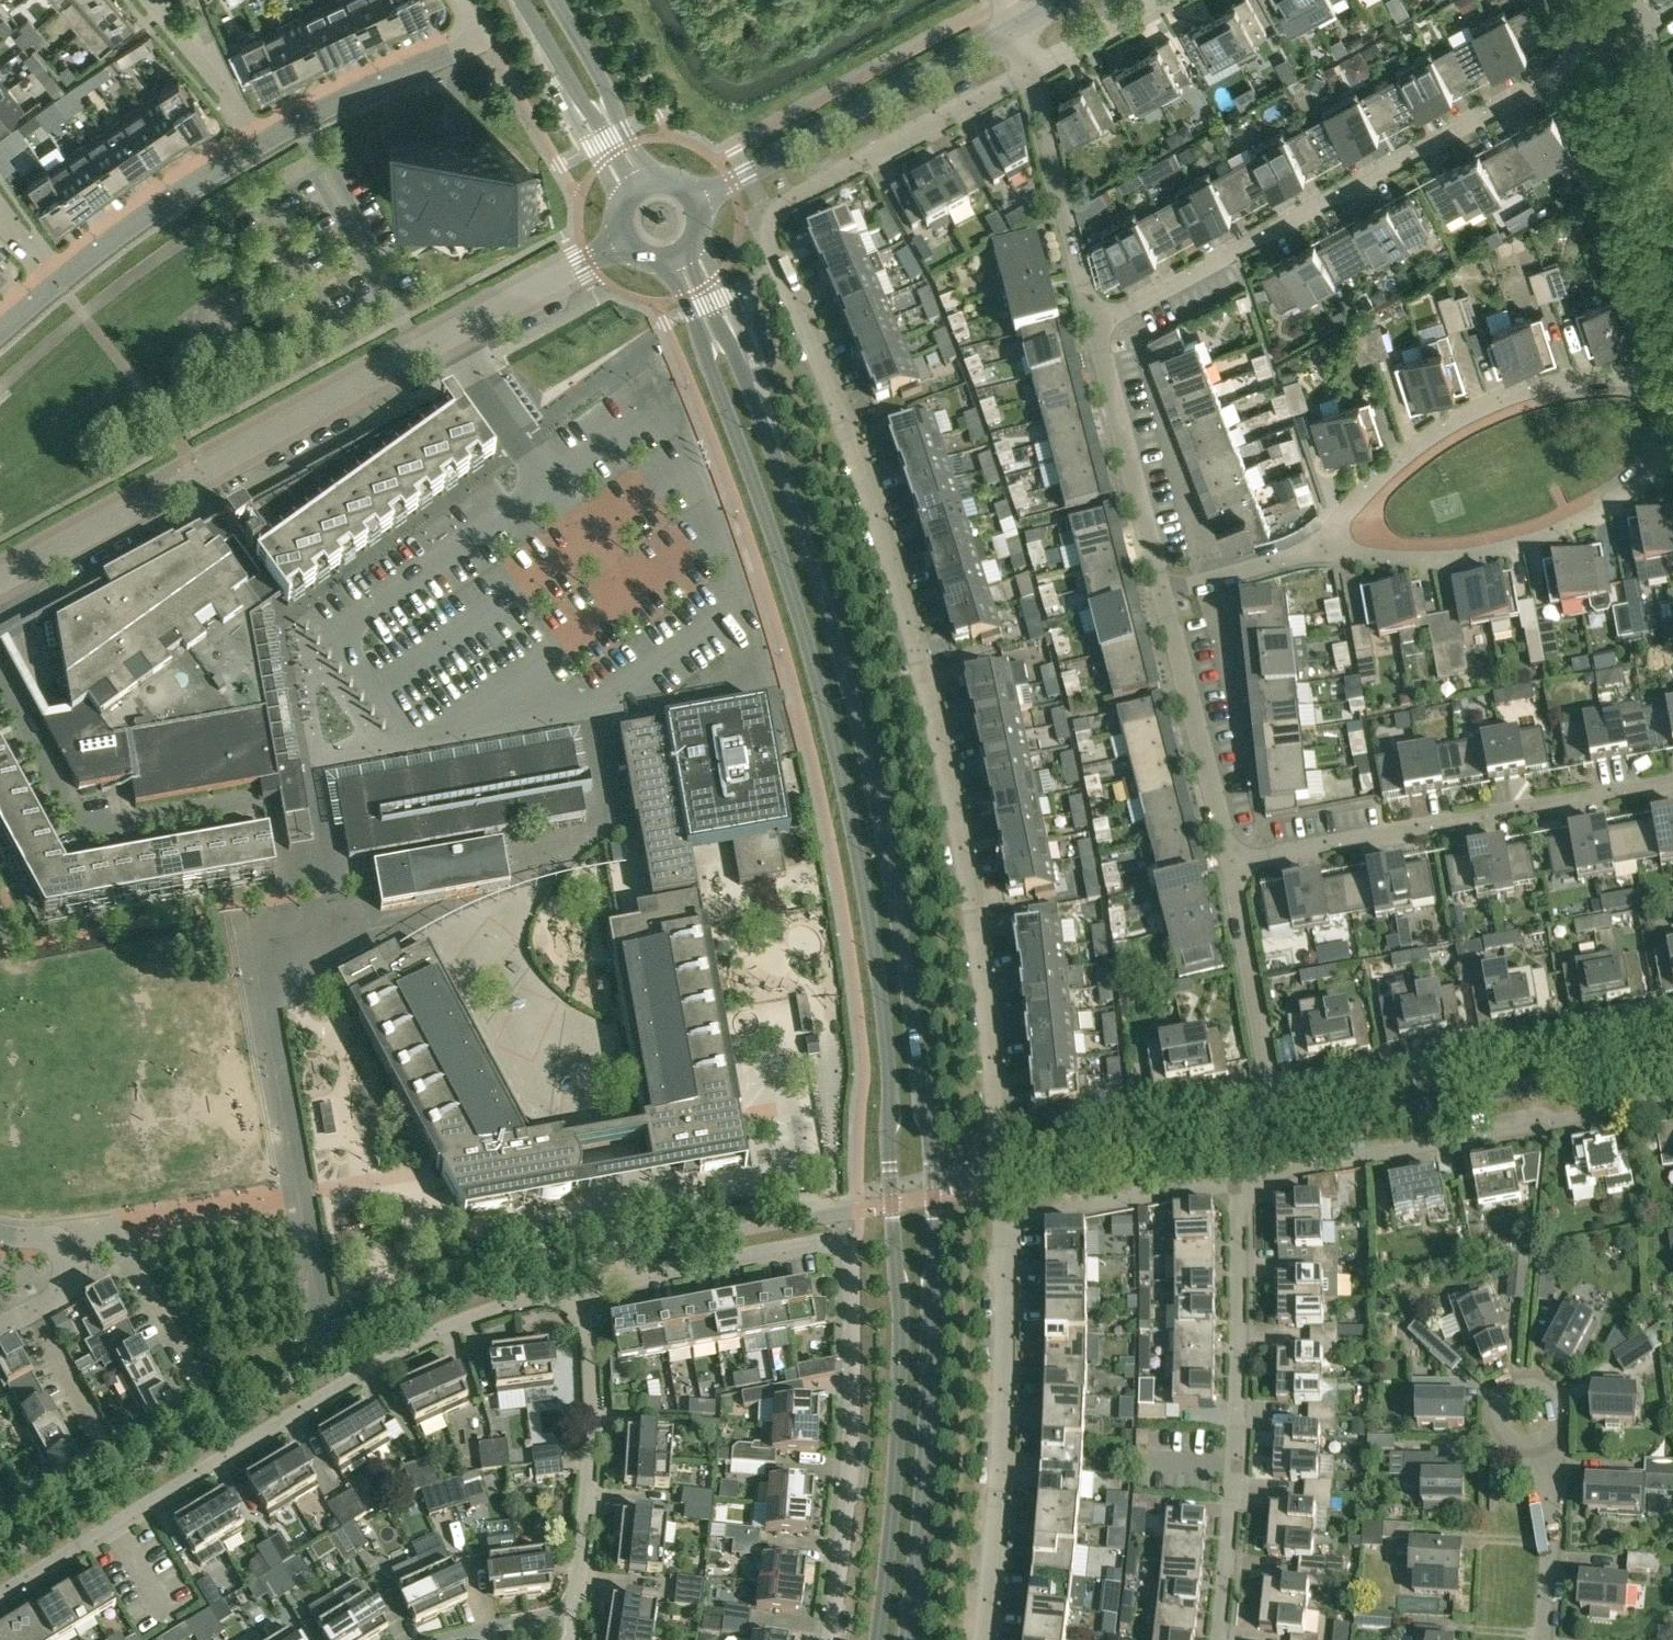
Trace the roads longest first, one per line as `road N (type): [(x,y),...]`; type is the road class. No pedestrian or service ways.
road 1 (tertiary): [(906,1639),(935,1255),(931,1134),(892,877),(850,690),(803,532),(735,354),(685,251)]
road 2 (tertiary): [(665,260),(697,328),(802,627),(845,792),(878,971),(901,1324),(877,1639)]
road 3 (residential): [(997,1149),(972,920),(932,719),(866,493),(761,225),(777,204),(1029,68)]
road 4 (residential): [(0,583),(588,261)]
road 5 (residential): [(0,1593),(446,1327),(583,1288)]
road 6 (residential): [(583,1288),(830,1243),(846,1249),(850,1457),(830,1639)]
road 7 (residential): [(981,1639),(1000,1438),(1001,1225),(1234,1182)]
road 8 (residential): [(1094,328),(1580,61),(1555,0)]
road 9 (residential): [(1672,783),(1231,864)]
road 10 (residential): [(1672,1103),(1234,1182)]
road 11 (residential): [(1326,544),(1405,454),(1444,426),(1541,384),(1635,377),(1665,394),(1672,416)]
road 12 (residential): [(1275,1101),(1672,1028)]
road 13 (residential): [(1326,544),(1413,561),(1514,548),(1601,512),(1653,474),(1672,444)]
road 14 (residential): [(697,202),(1017,29)]
road 15 (residential): [(258,808),(89,837),(0,679)]
road 16 (residential): [(575,1607),(593,1419),(583,1288)]
road 17 (residential): [(263,142),(487,40),(461,0)]
road 18 (residential): [(997,1149),(1275,1101)]
road 19 (residential): [(1235,1463),(1234,1182)]
road 20 (residential): [(1231,864),(1162,592)]
road 21 (residential): [(1162,592),(1094,328)]
road 22 (residential): [(1094,328),(1029,68)]
road 23 (residential): [(1275,1101),(1231,864)]
road 24 (residential): [(73,276),(168,202),(263,142)]
road 25 (tertiary): [(520,0),(634,188)]
road 26 (tertiary): [(651,179),(554,0)]
road 27 (residential): [(1553,1437),(1561,1404),(1548,1385),(1525,1378),(1503,1389),(1494,1411),(1500,1433),(1519,1447),(1544,1445)]
road 28 (residential): [(208,1406),(119,1231)]
road 29 (residential): [(1545,1639),(1555,1489),(1544,1445)]
road 30 (residential): [(119,1231),(308,1201)]
road 31 (residential): [(263,142),(148,0)]
road 32 (residential): [(1221,1639),(1235,1463)]
road 33 (residential): [(1162,592),(1326,544)]
road 34 (residential): [(107,1456),(32,1311)]
road 35 (residential): [(1029,68),(1153,0)]
road 36 (residential): [(446,1639),(575,1607)]

